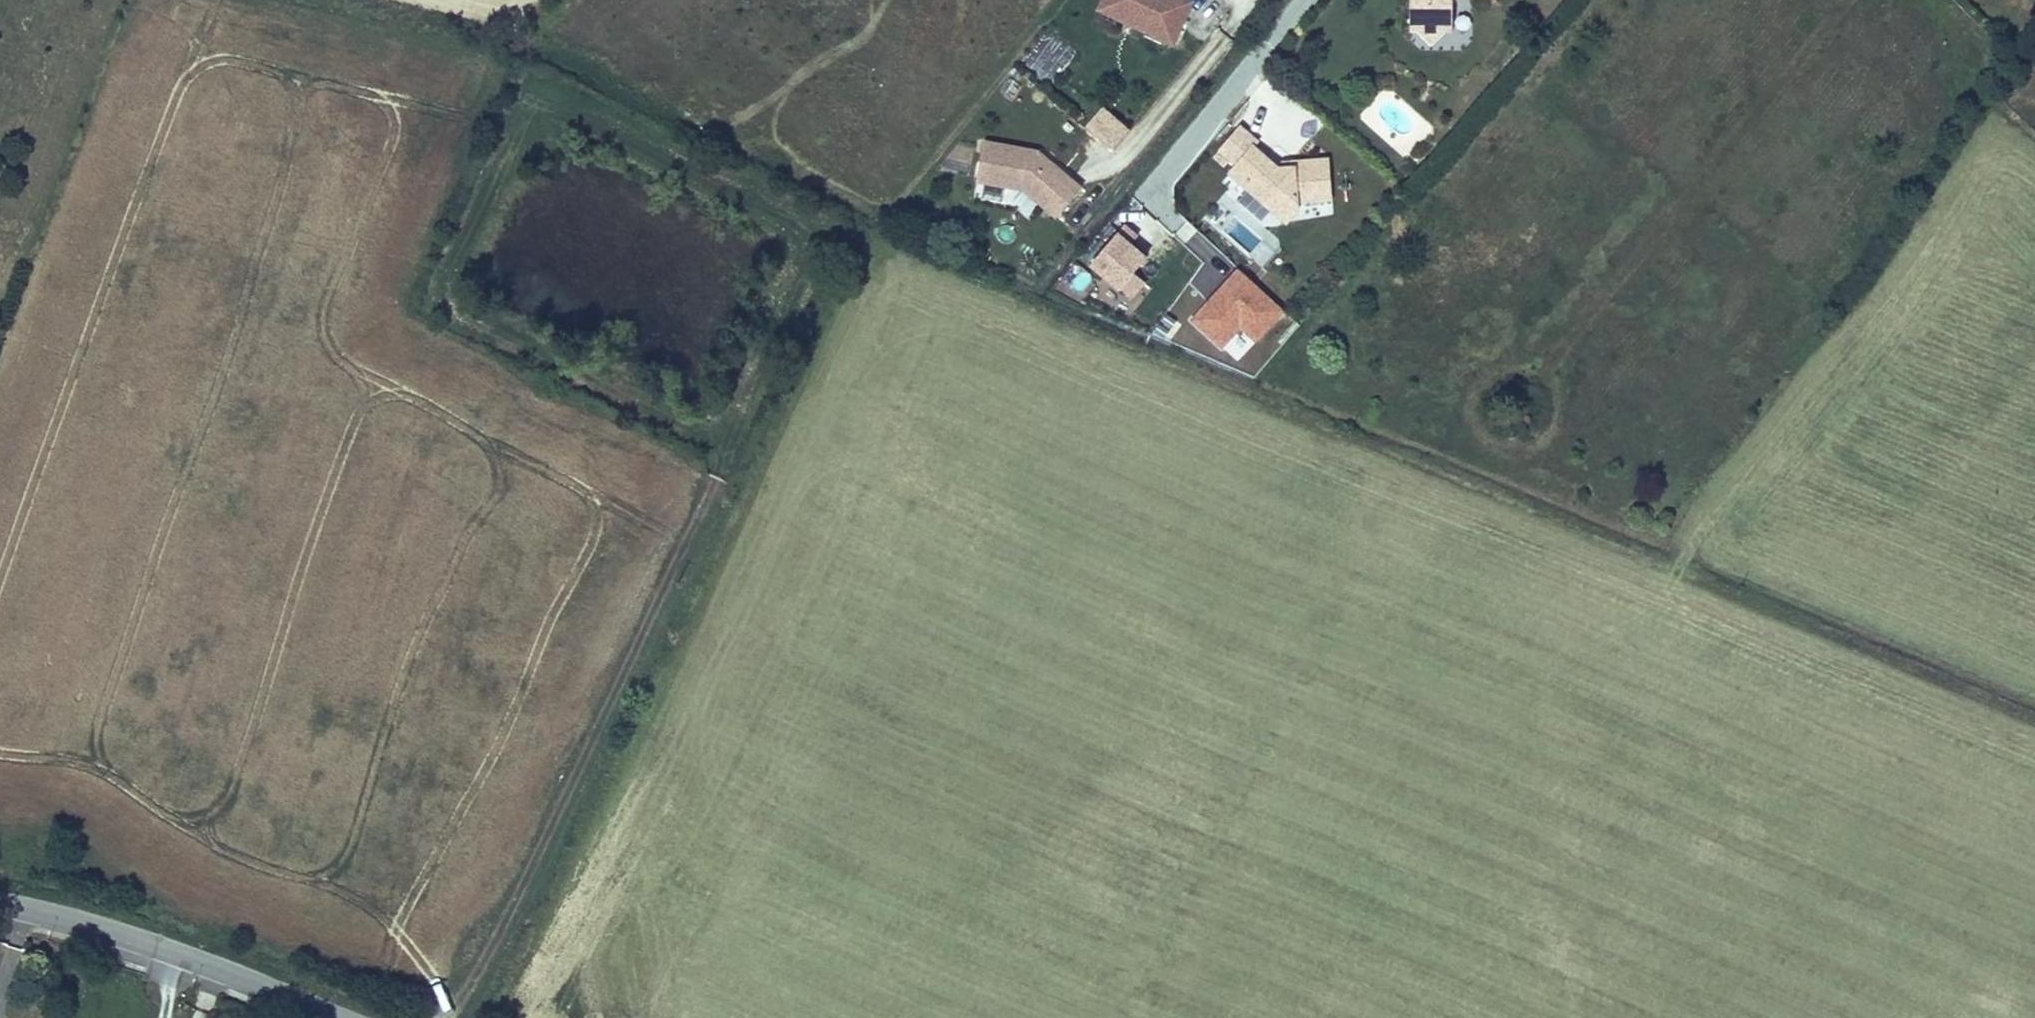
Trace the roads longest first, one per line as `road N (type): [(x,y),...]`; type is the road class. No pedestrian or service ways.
road 1 (track): [(1850,0),(1540,380)]
road 2 (unclassified): [(0,912),(333,1017)]

